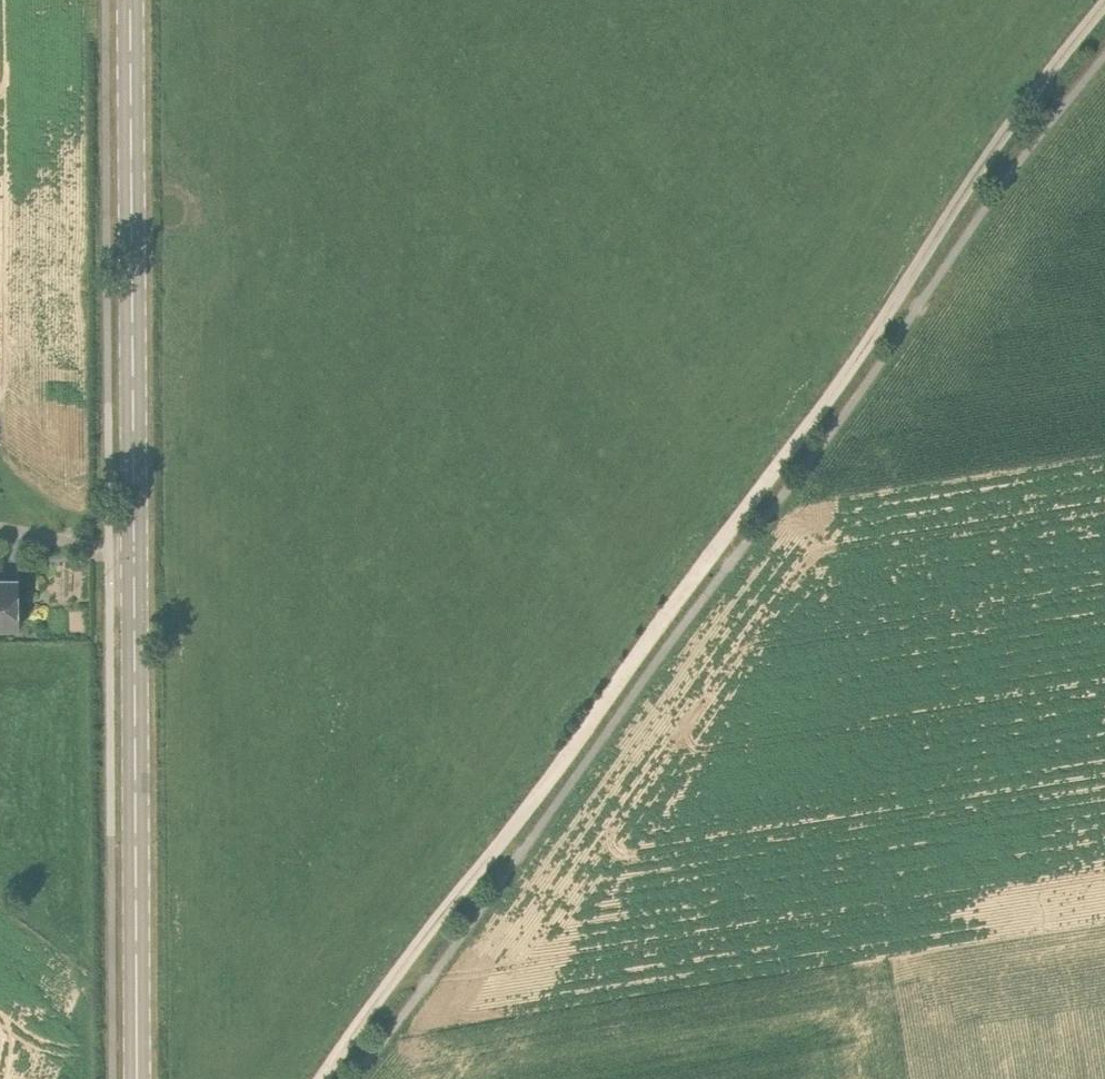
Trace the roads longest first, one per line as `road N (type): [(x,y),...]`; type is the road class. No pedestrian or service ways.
road 1 (track): [(1104,3),(987,159),(827,403),(323,1078)]
road 2 (secondary): [(138,1078),(130,0)]

